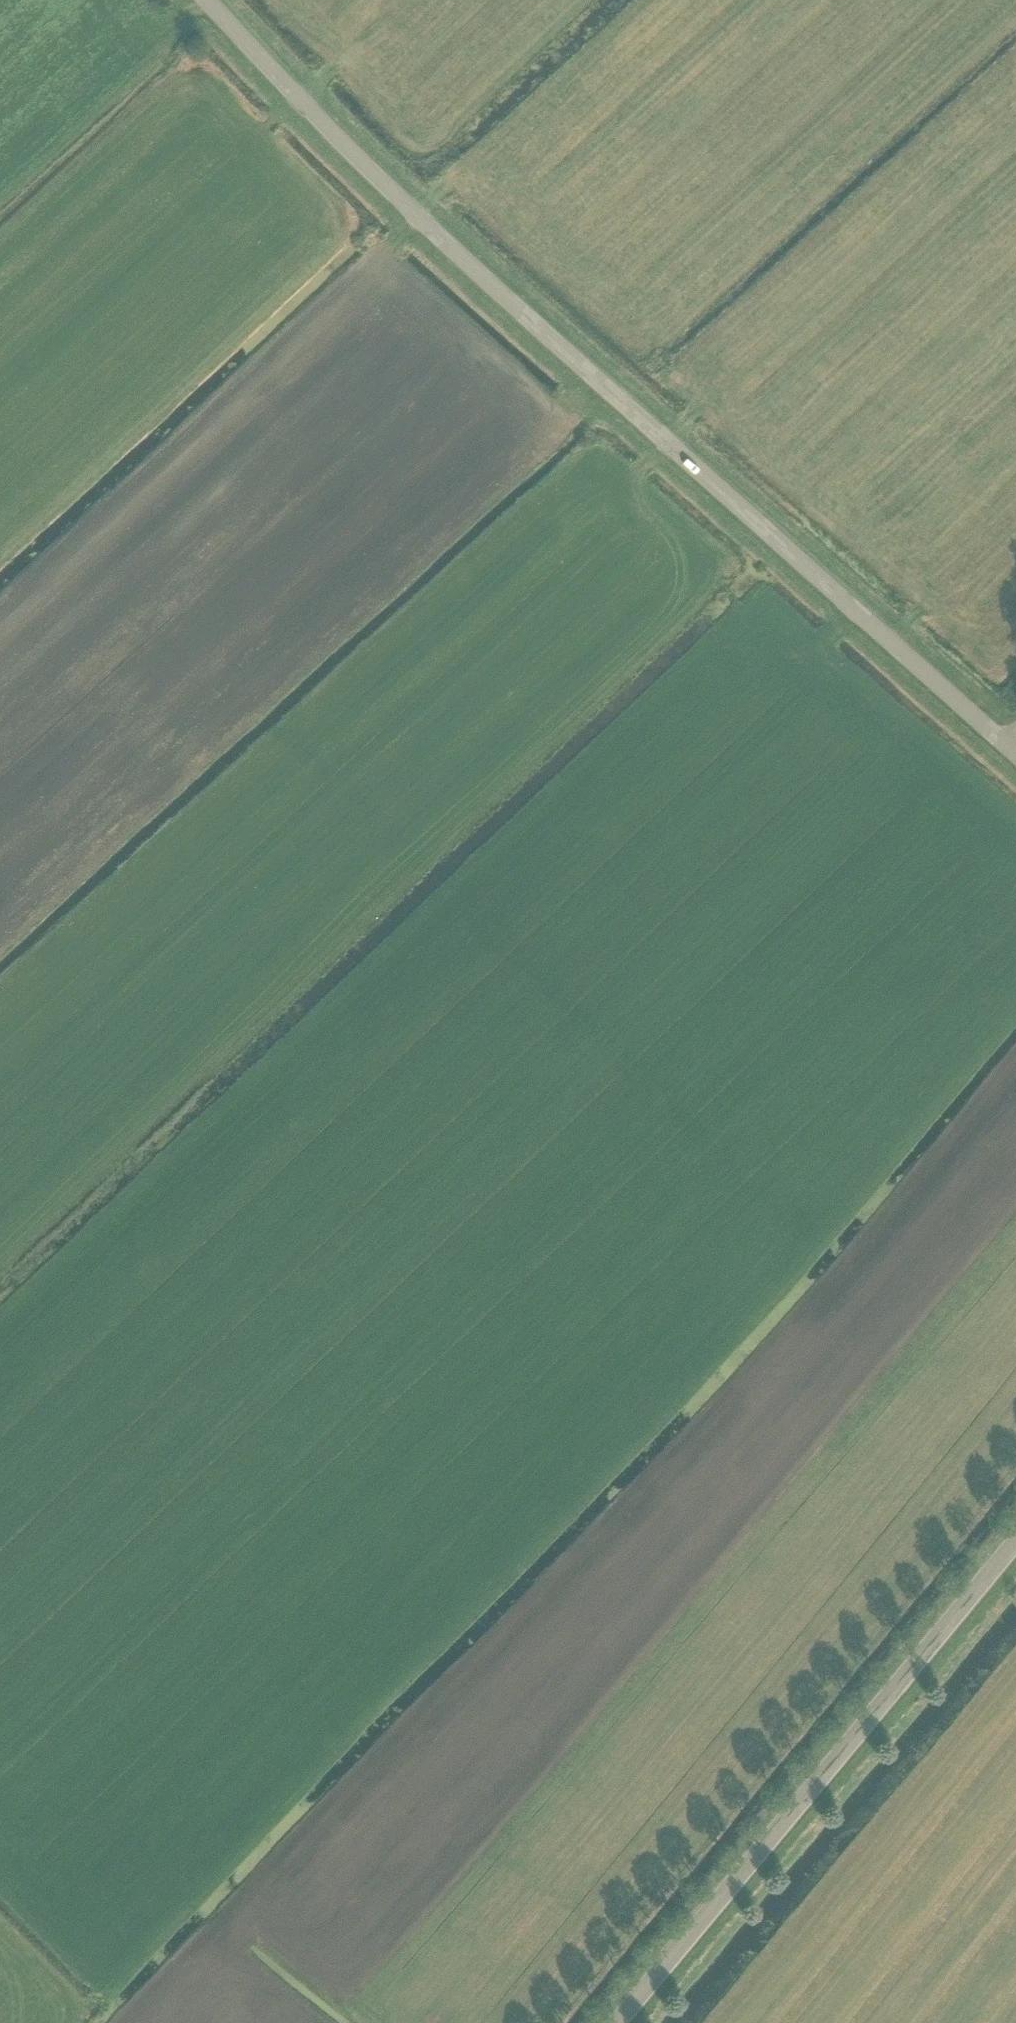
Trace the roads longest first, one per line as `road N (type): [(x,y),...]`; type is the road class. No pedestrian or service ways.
road 1 (unclassified): [(1015,758),(485,285),(206,0)]
road 2 (tertiary): [(618,2022),(1015,1542)]

